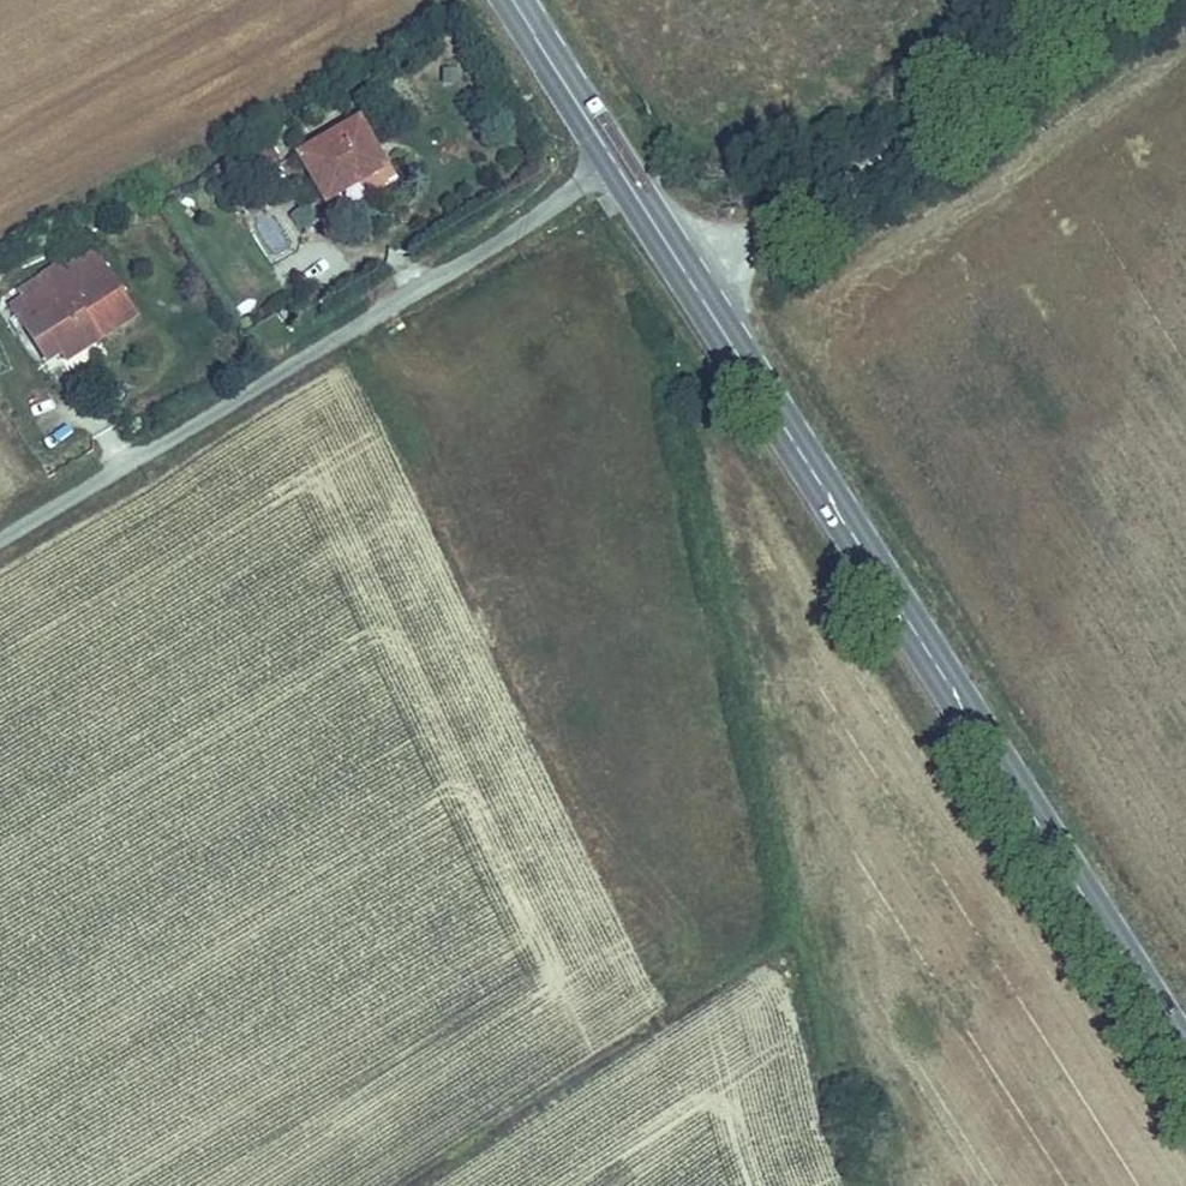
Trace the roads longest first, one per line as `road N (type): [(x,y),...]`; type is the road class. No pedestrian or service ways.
road 1 (secondary): [(1185,1084),(691,306),(508,0)]
road 2 (track): [(619,182),(562,200),(0,537)]

